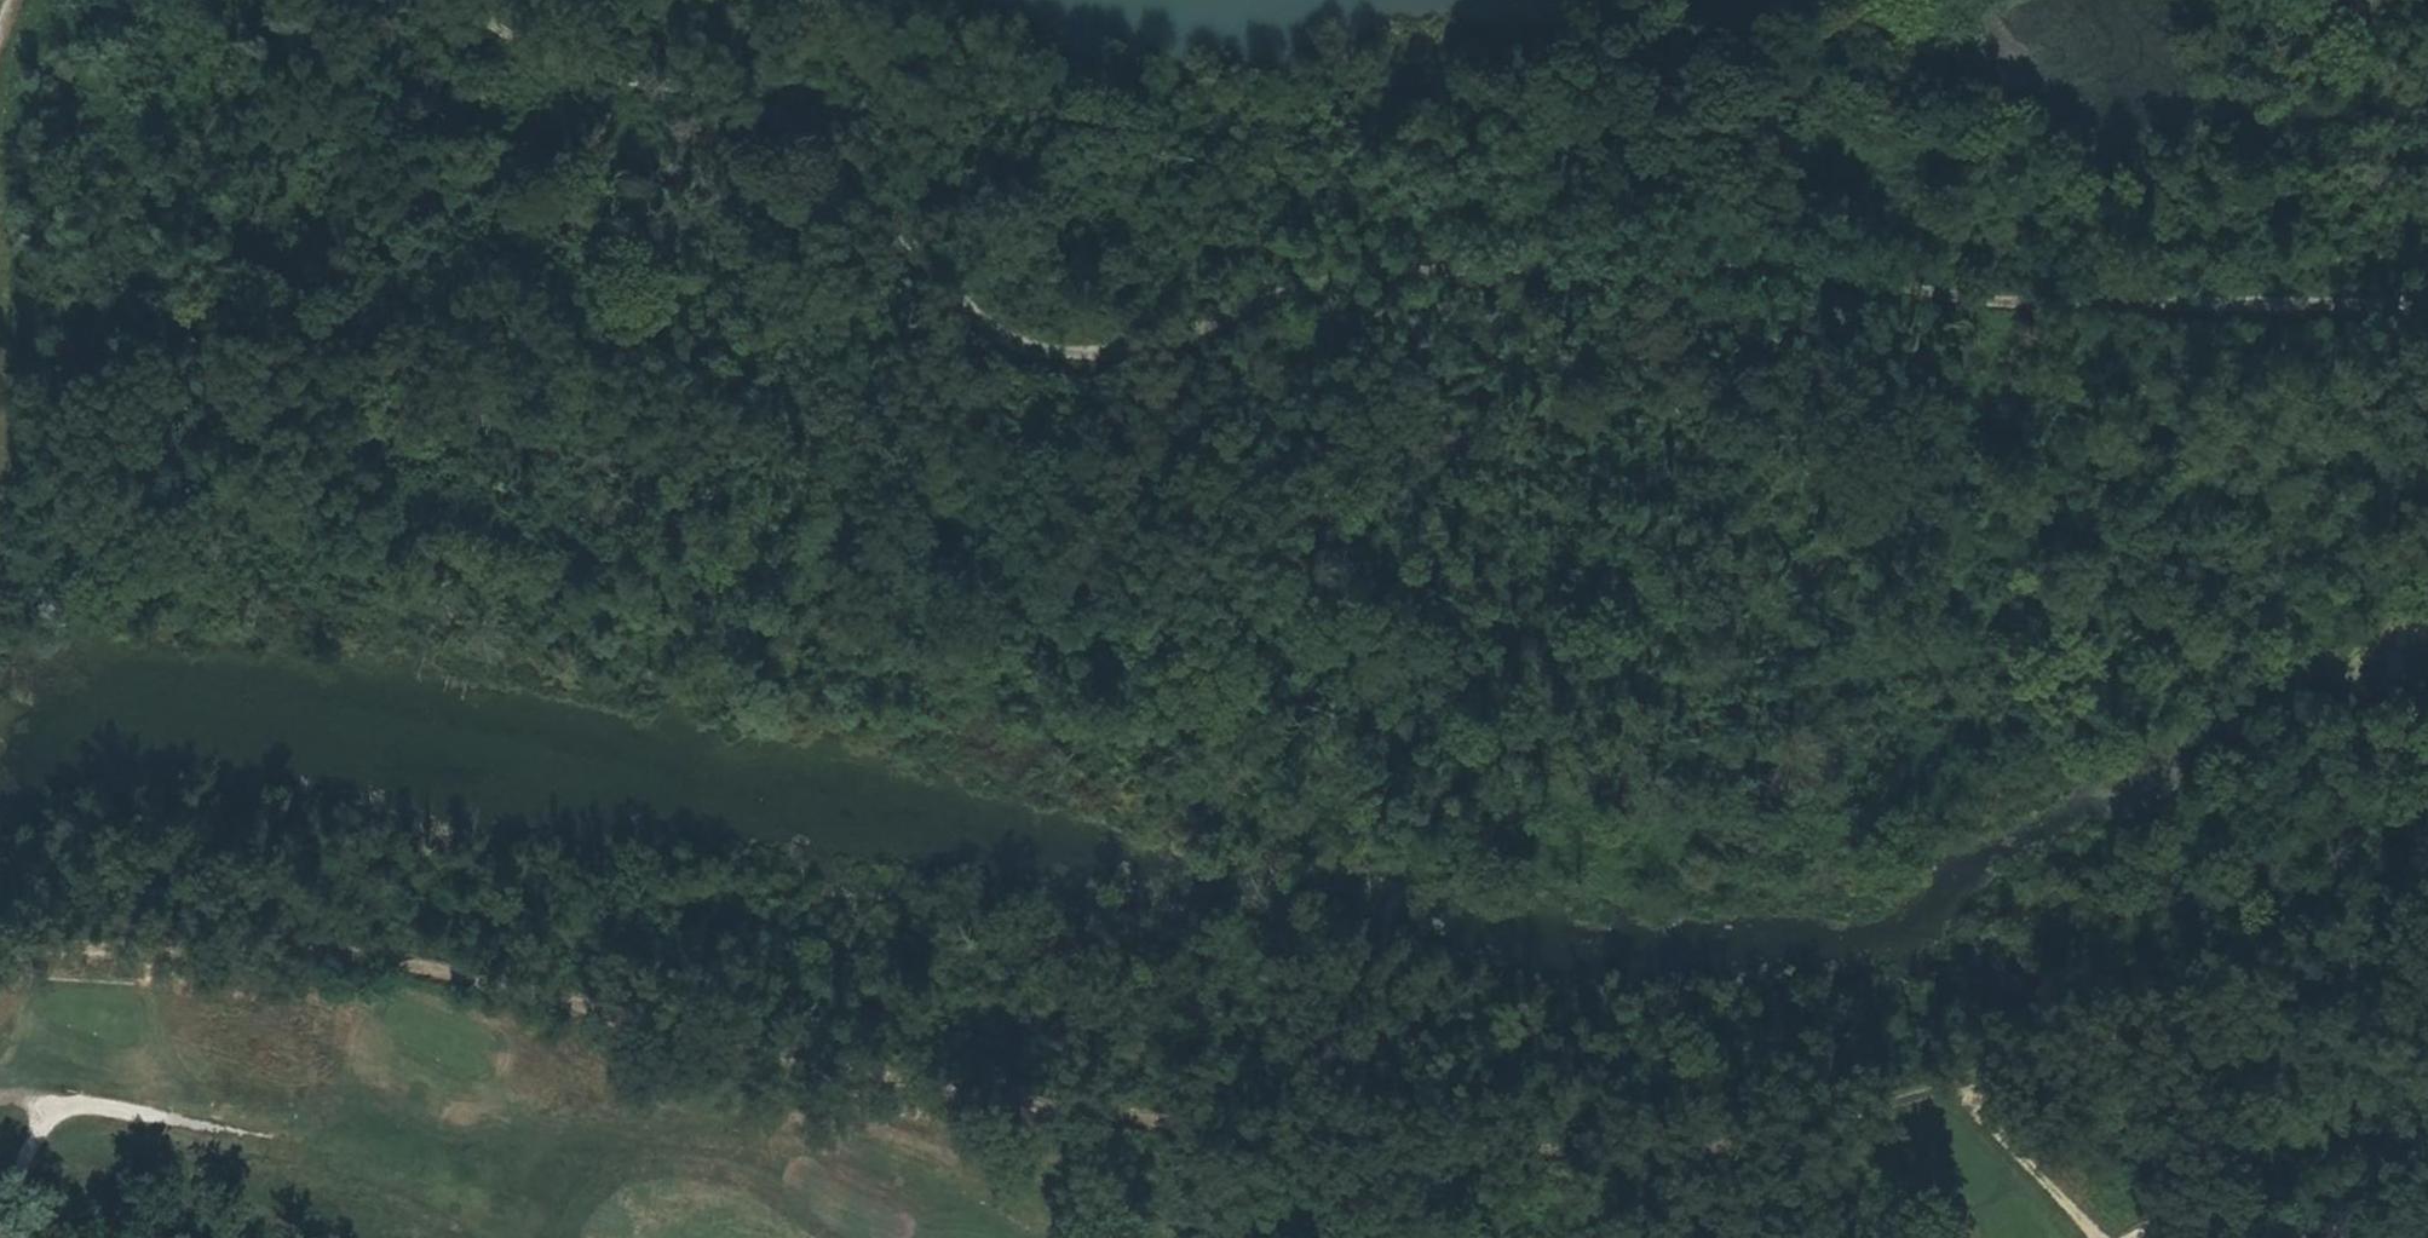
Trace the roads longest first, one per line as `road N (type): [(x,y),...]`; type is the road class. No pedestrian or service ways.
road 1 (track): [(467,0),(514,42),(602,79),(819,140),(922,265),(1014,344),(1092,356),(1198,331),(1305,284),(1448,268),(1761,258),(2000,309),(2183,300),(2381,310),(2427,305)]

